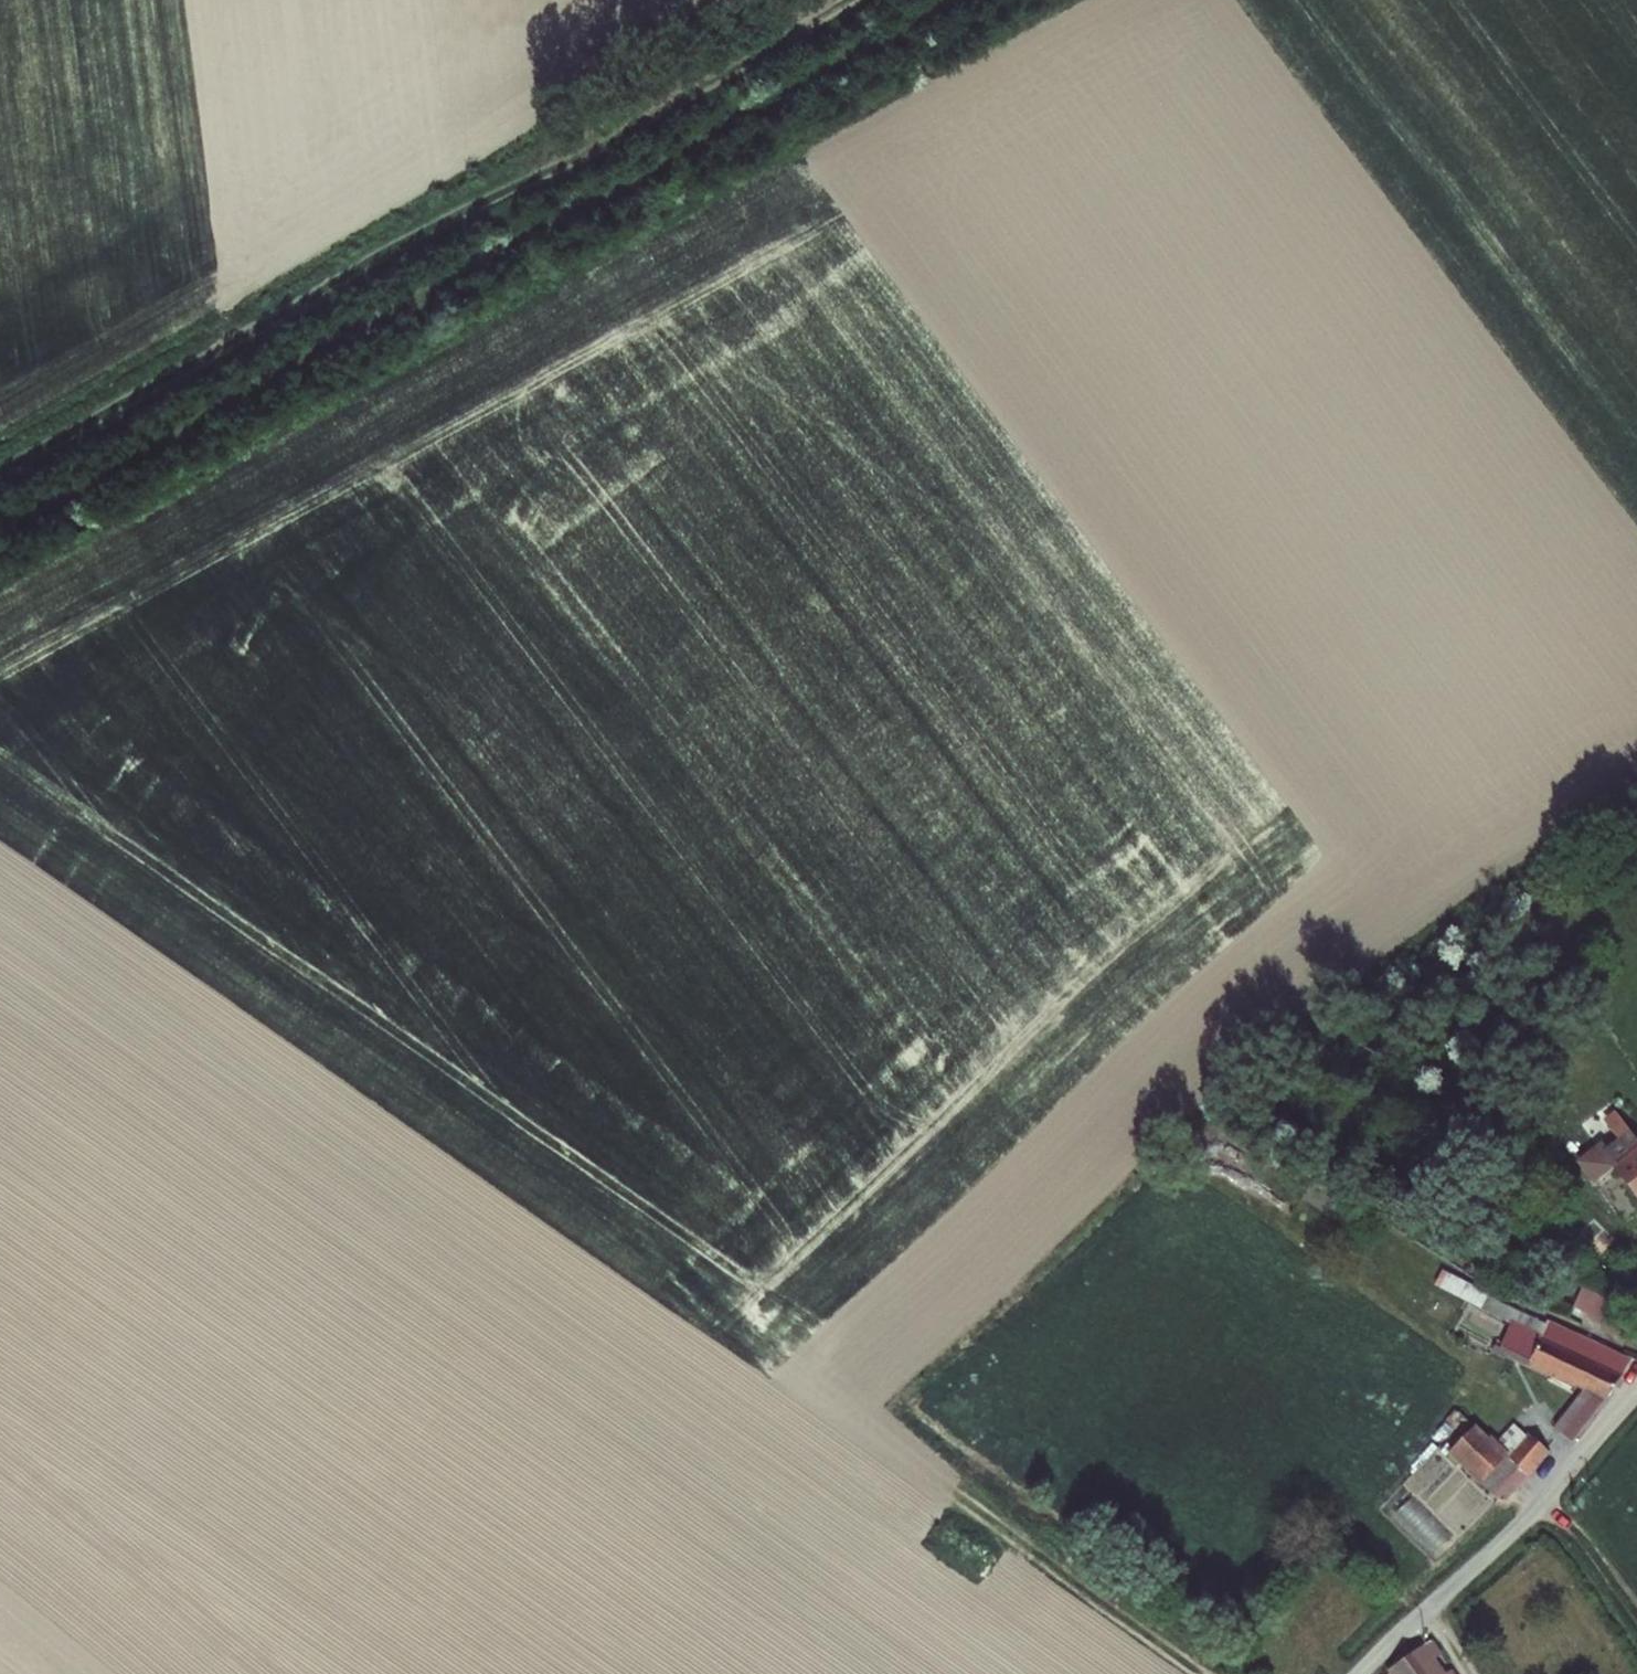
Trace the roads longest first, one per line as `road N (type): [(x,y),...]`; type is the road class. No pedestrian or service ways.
road 1 (track): [(0,464),(379,249),(850,0)]
road 2 (unclassified): [(1636,1391),(1522,1524),(1358,1673)]

